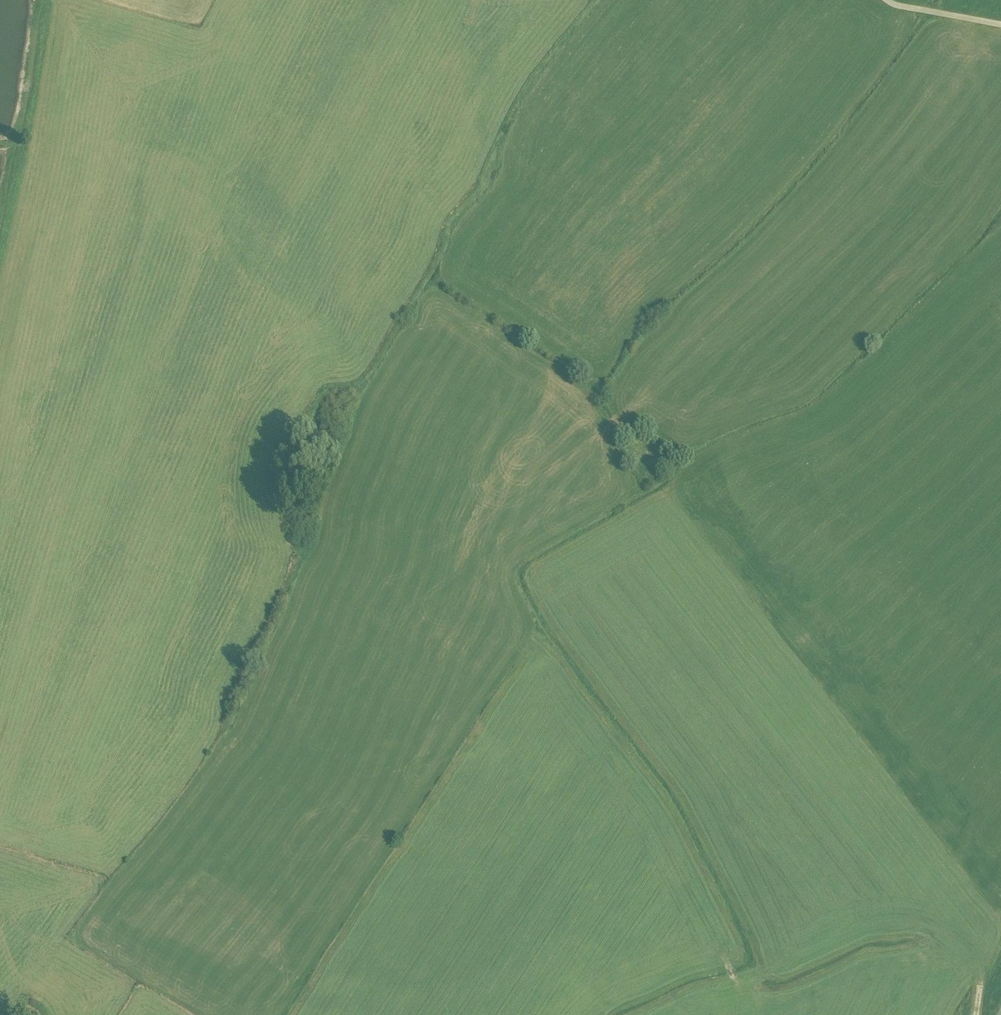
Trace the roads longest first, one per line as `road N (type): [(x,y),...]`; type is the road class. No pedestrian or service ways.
road 1 (unclassified): [(1000,27),(889,10),(878,0)]

